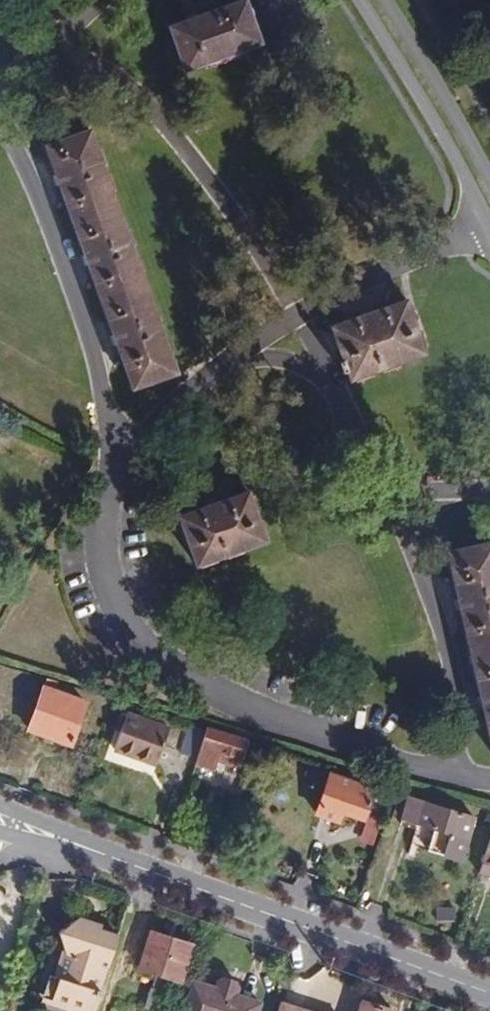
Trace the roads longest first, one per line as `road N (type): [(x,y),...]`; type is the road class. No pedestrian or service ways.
road 1 (secondary): [(0,818),(489,992)]
road 2 (secondary): [(489,198),(374,0)]

